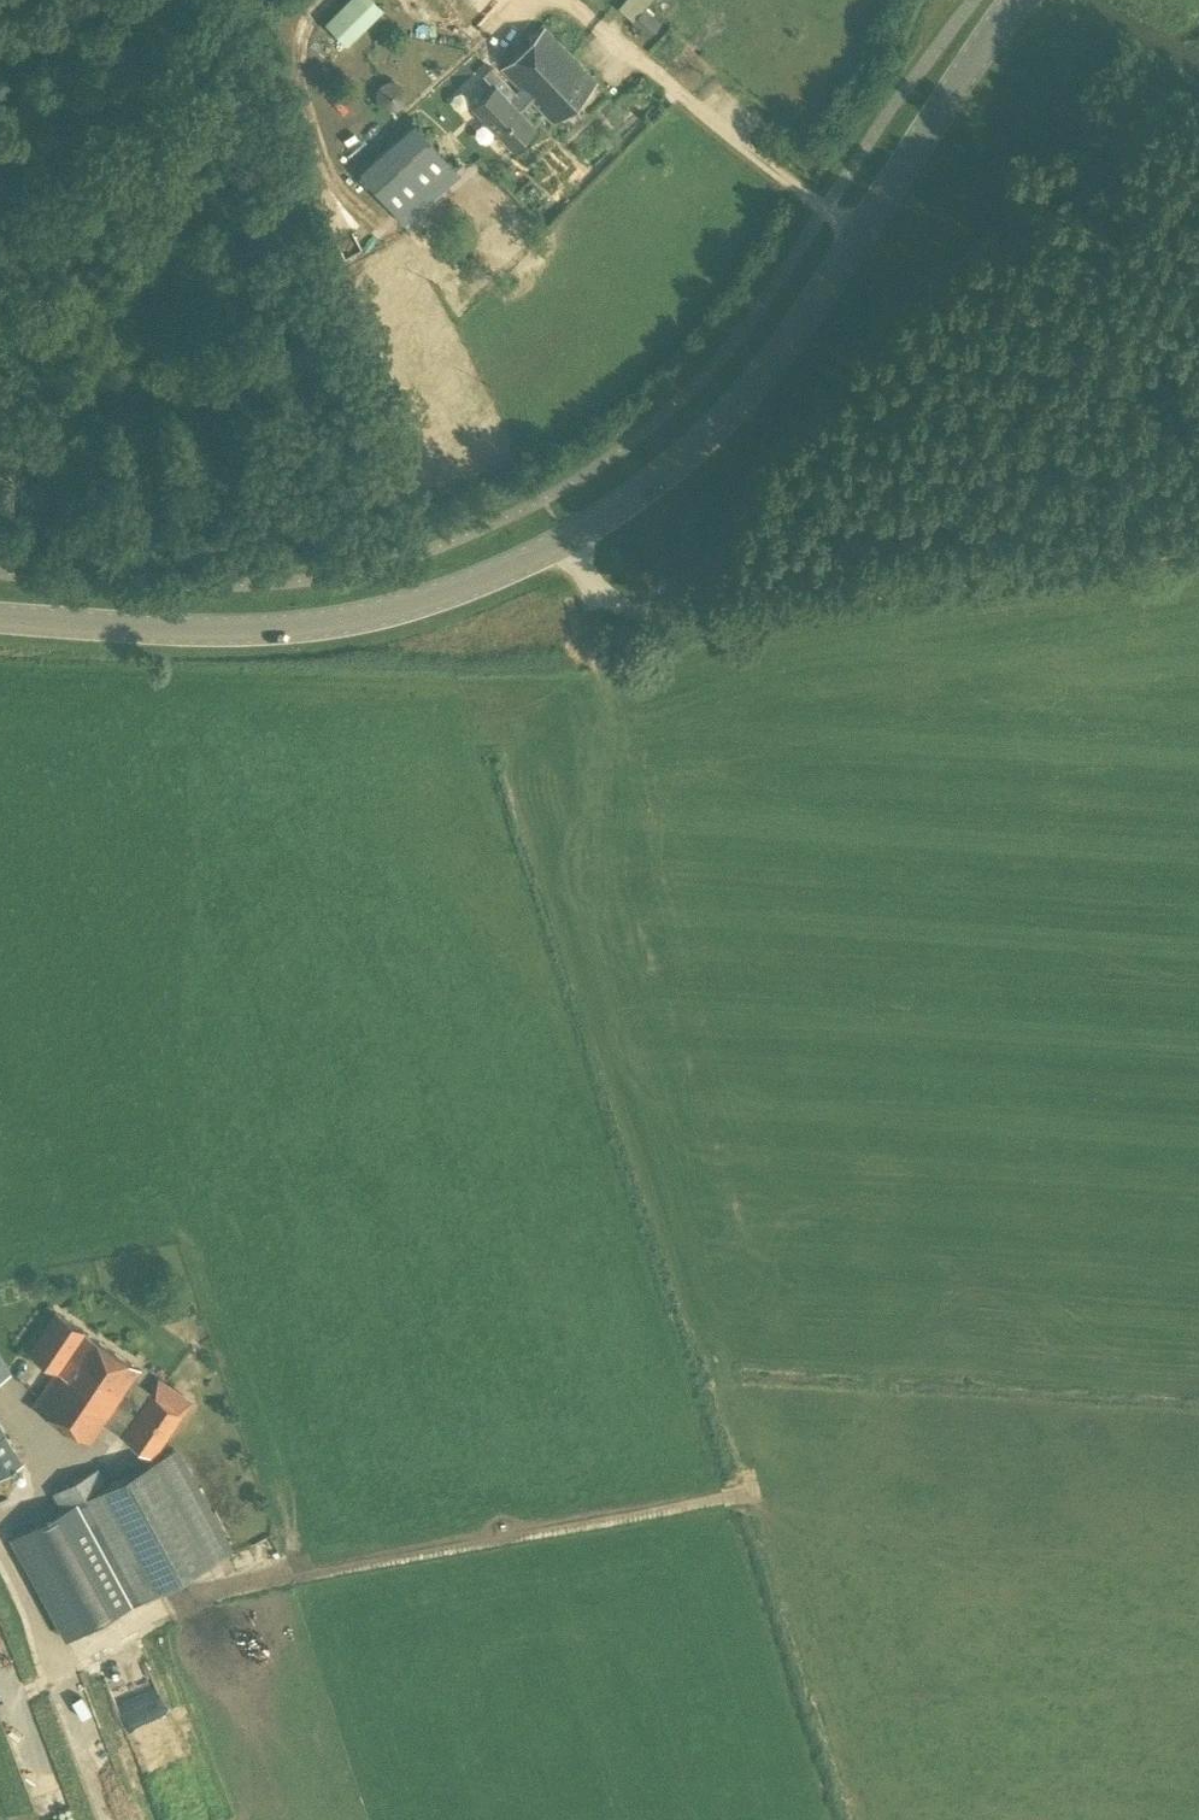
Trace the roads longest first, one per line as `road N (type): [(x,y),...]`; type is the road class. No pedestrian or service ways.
road 1 (secondary): [(0,617),(286,626),(462,596),(537,562),(690,461),(754,387),(1019,0)]
road 2 (track): [(569,541),(583,574),(620,603),(692,624),(1198,547)]

